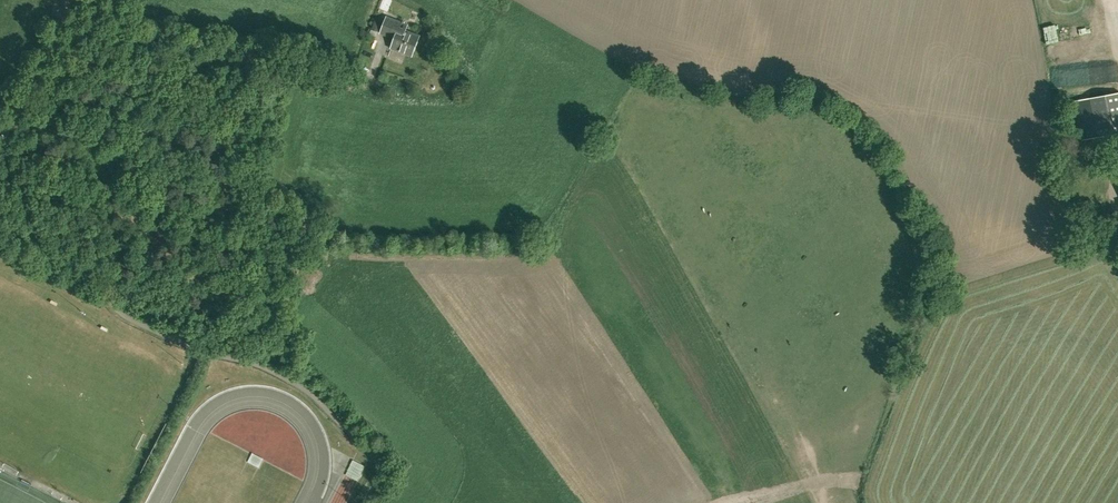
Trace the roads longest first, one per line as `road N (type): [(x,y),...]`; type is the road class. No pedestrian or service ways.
road 1 (tertiary): [(0,135),(52,37),(60,0)]

